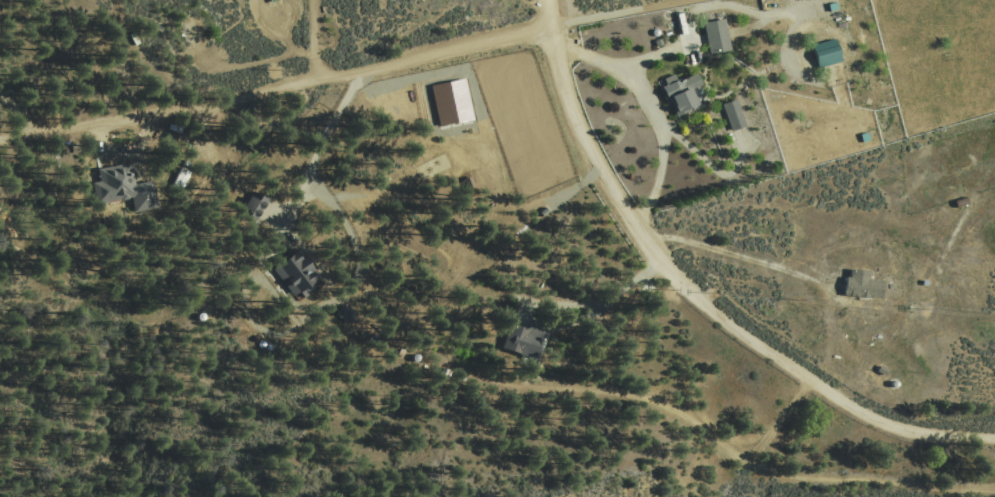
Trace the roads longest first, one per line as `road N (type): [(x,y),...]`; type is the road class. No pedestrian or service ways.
road 1 (residential): [(548,0),(565,91),(602,172),(684,286),(728,326),(859,413),(904,430),(994,439)]
road 2 (track): [(450,366),(542,389),(646,399),(777,477),(994,494)]
road 3 (residential): [(0,142),(181,112),(551,31)]
road 4 (track): [(706,0),(551,31)]

